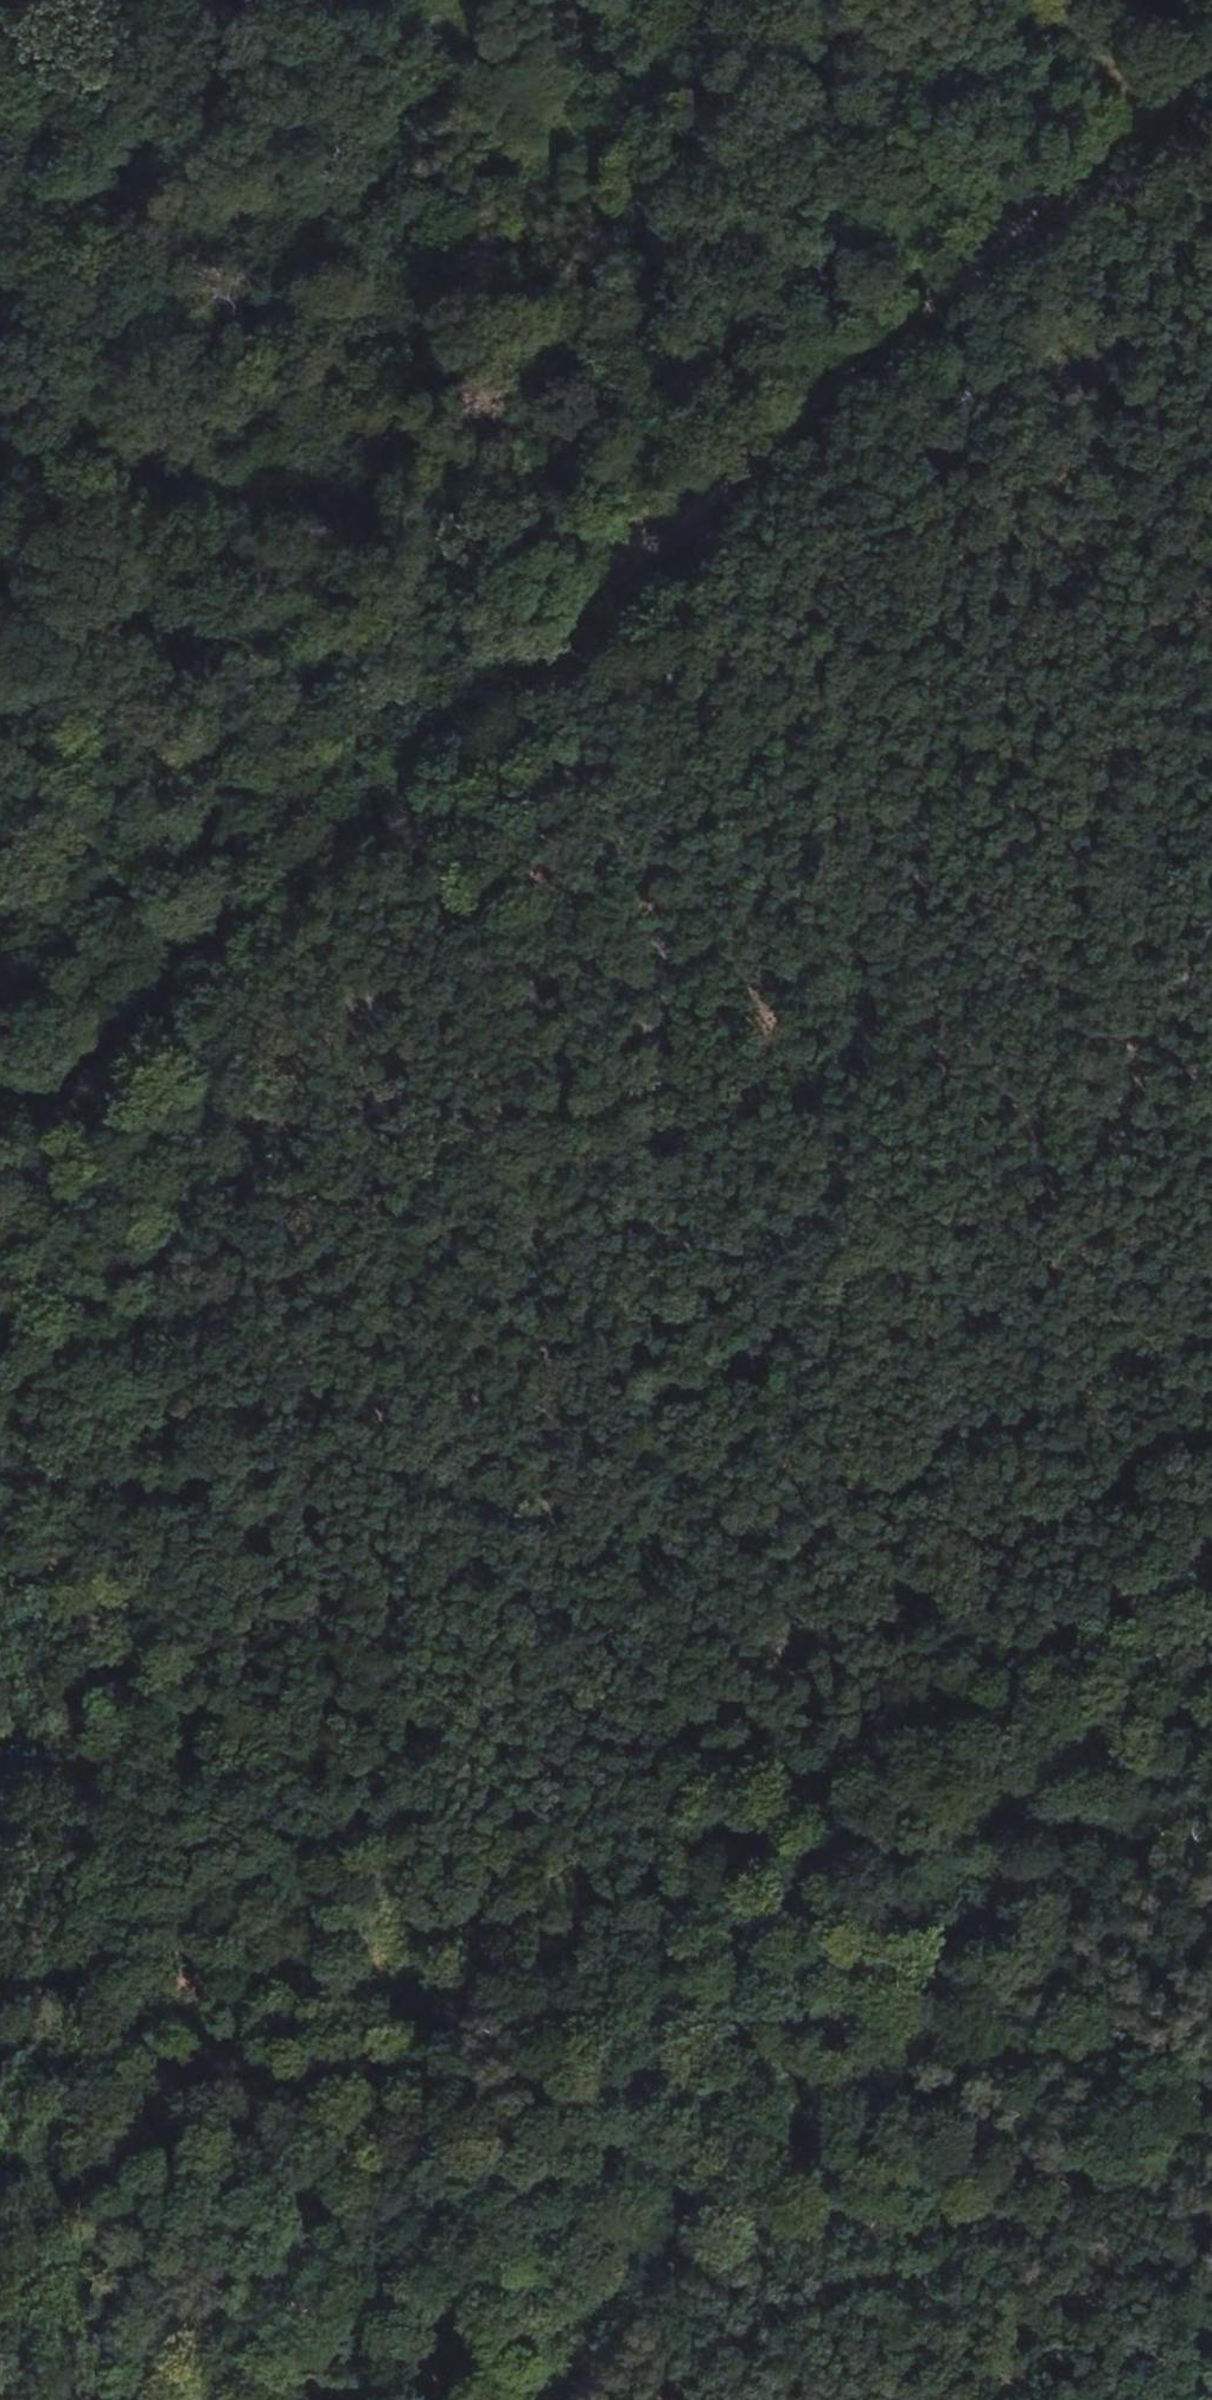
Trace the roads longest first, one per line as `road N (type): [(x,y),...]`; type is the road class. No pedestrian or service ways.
road 1 (track): [(644,554),(648,1919)]
road 2 (track): [(0,1120),(644,554)]
road 3 (track): [(644,554),(1211,68)]
road 4 (track): [(644,0),(644,554)]
road 5 (track): [(648,1919),(657,2399)]

